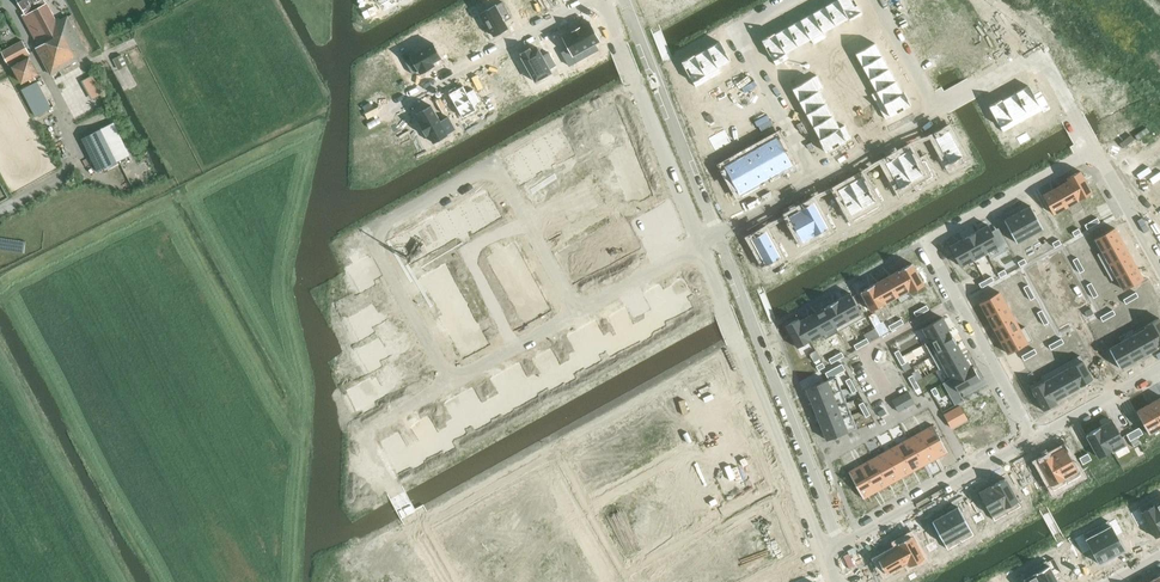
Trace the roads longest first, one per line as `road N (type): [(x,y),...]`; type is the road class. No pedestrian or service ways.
road 1 (residential): [(1097,155),(925,242),(1036,435)]
road 2 (residential): [(463,383),(371,235),(492,165)]
road 3 (residential): [(589,0),(365,124)]
road 4 (residential): [(938,112),(1039,60),(1051,66),(1097,155)]
road 5 (residential): [(824,555),(738,345)]
road 6 (residential): [(545,450),(738,345)]
road 7 (residential): [(1013,450),(824,555)]
road 8 (residential): [(413,528),(379,463),(377,442),(389,426),(463,383)]
road 9 (residential): [(492,165),(575,319)]
road 10 (residential): [(701,247),(638,85)]
road 11 (residential): [(492,165),(638,85)]
road 12 (residential): [(413,528),(545,450)]
road 13 (residential): [(1045,255),(1116,389)]
road 14 (residential): [(1013,450),(1079,581)]
road 15 (residential): [(575,319),(701,247)]
road 16 (residential): [(818,181),(938,112)]
road 17 (residential): [(701,247),(818,181)]
road 18 (residential): [(1159,270),(1097,155)]
road 19 (residential): [(463,383),(575,319)]
road 20 (residential): [(874,0),(938,112)]

